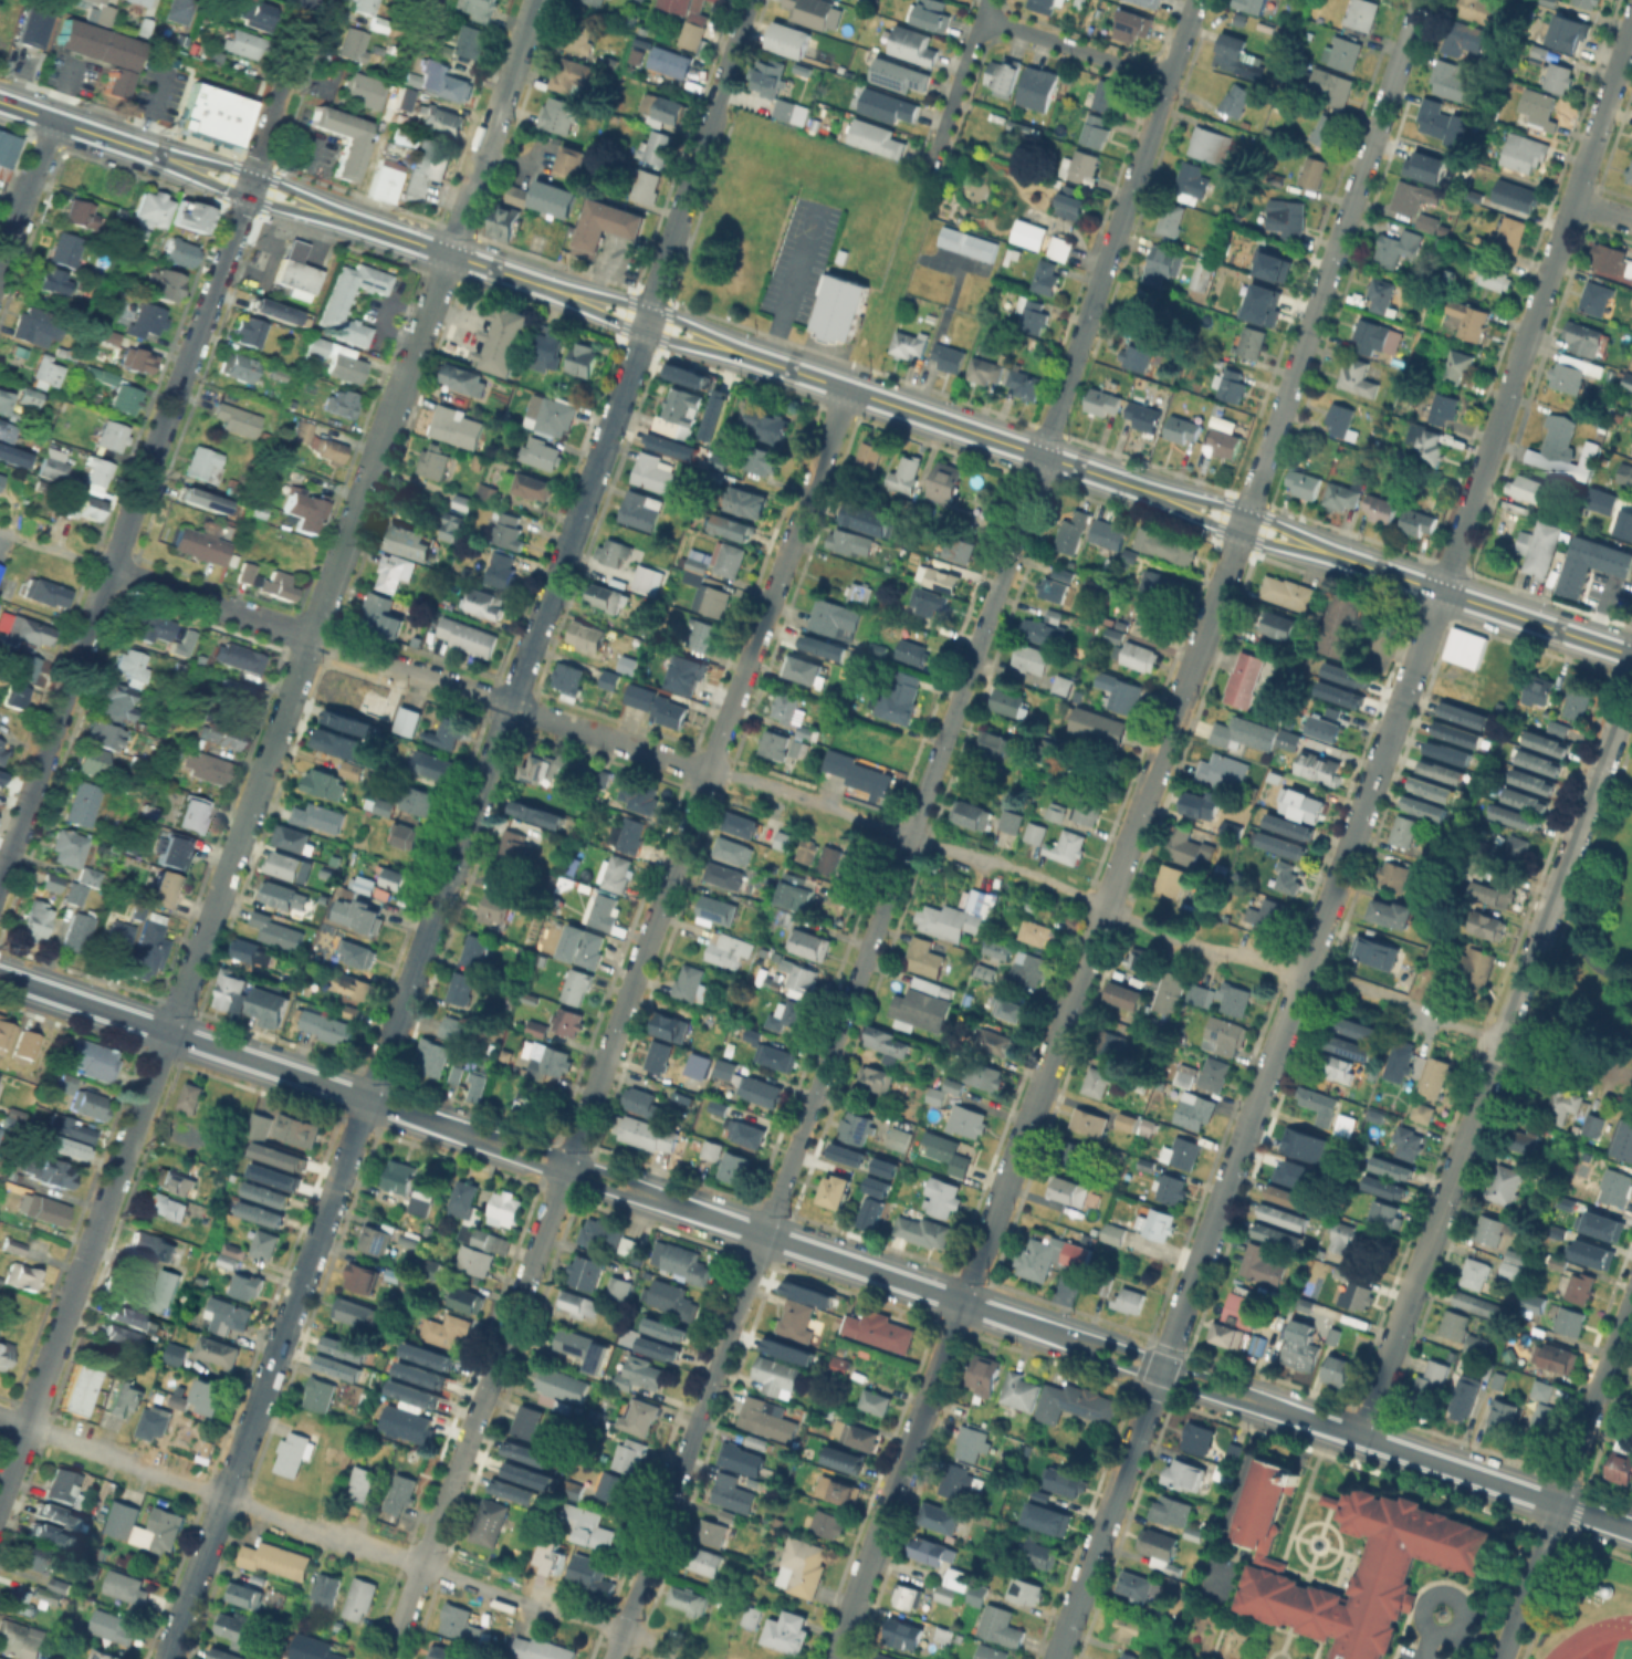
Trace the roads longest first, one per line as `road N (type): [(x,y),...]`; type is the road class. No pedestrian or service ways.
road 1 (tertiary): [(1631,1529),(0,975)]
road 2 (secondary): [(1631,654),(0,102)]
road 3 (residential): [(166,1658),(640,346),(712,119)]
road 4 (residential): [(0,1502),(482,160)]
road 5 (residential): [(389,1658),(847,389)]
road 6 (residential): [(606,1658),(1042,456)]
road 7 (residential): [(834,1658),(1244,523)]
road 8 (residential): [(1056,1658),(1443,592)]
road 9 (residential): [(1631,1074),(1576,1065),(1336,979),(1194,942),(1045,878),(927,844),(778,783),(710,770)]
road 10 (residential): [(0,889),(315,0)]
road 11 (residential): [(1359,1437),(1631,681)]
road 12 (residential): [(684,1658),(605,1624),(296,1526),(27,1428)]
road 13 (residential): [(1443,592),(1631,27)]
road 14 (residential): [(710,770),(312,638)]
road 15 (residential): [(1076,355),(1196,0)]
road 16 (residential): [(1278,420),(1392,86)]
road 17 (residential): [(1558,1504),(1631,1299)]
road 18 (residential): [(981,18),(1169,81)]
road 19 (residential): [(987,0),(930,169)]
road 20 (residential): [(482,160),(536,0)]
road 21 (residential): [(1503,1658),(1558,1504)]
road 22 (residential): [(0,268),(53,119)]
road 23 (residential): [(114,572),(0,531)]

